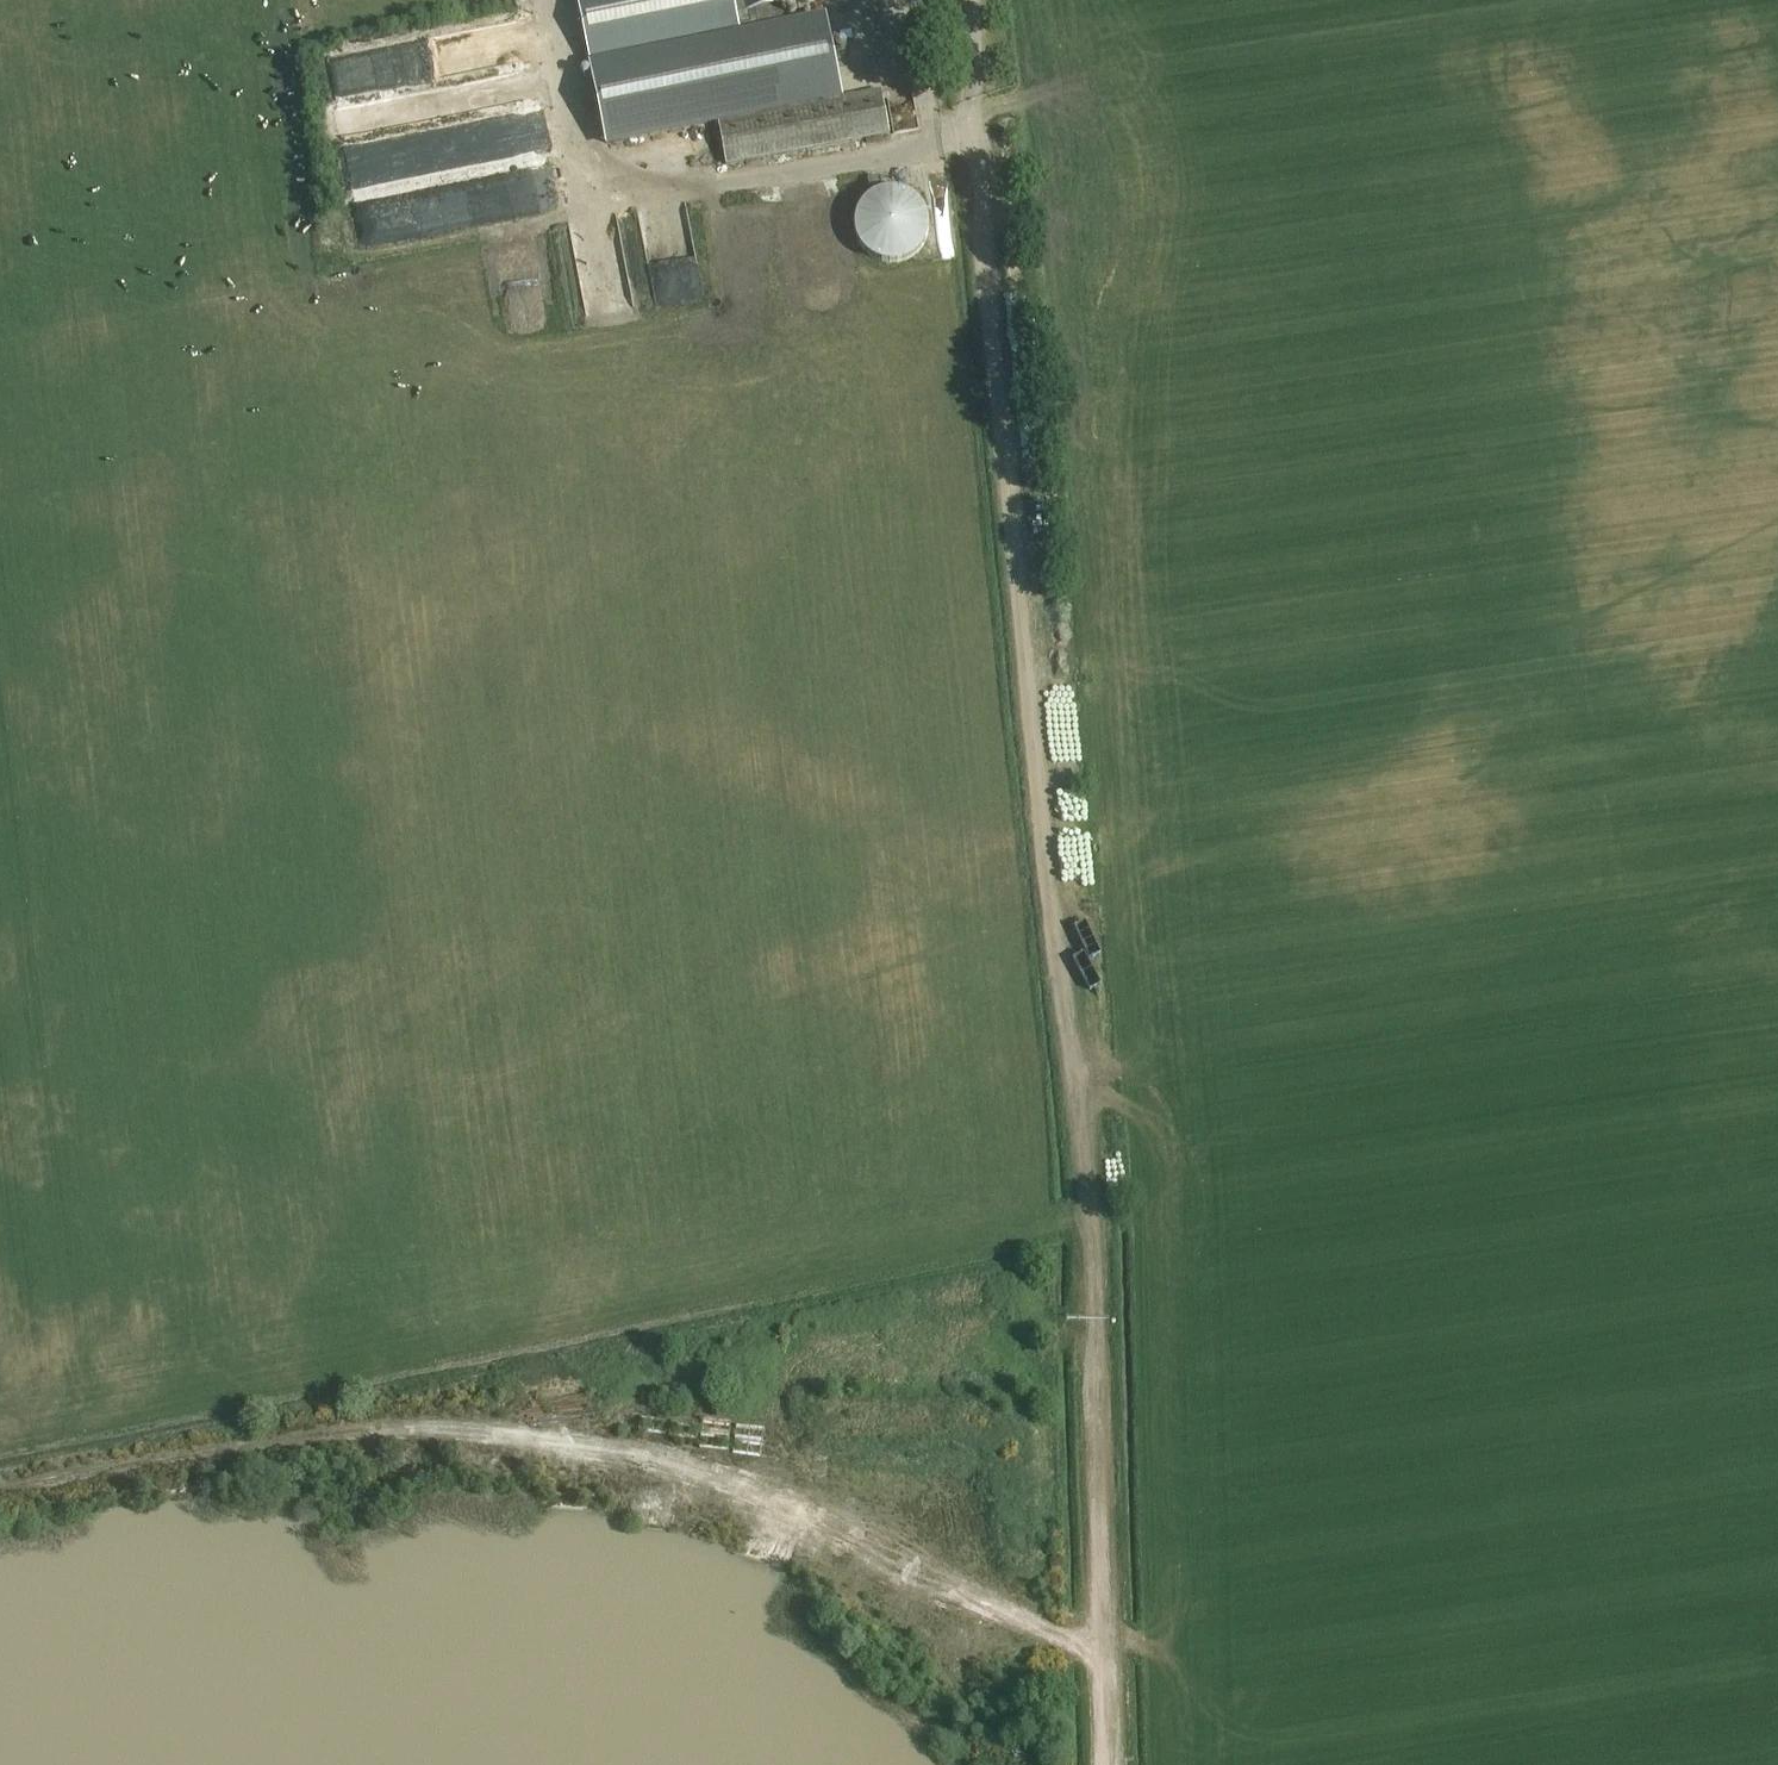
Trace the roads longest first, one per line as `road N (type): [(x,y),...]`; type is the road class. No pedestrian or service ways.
road 1 (track): [(0,1493),(301,1435),(453,1428),(608,1449),(801,1516),(1108,1655)]

